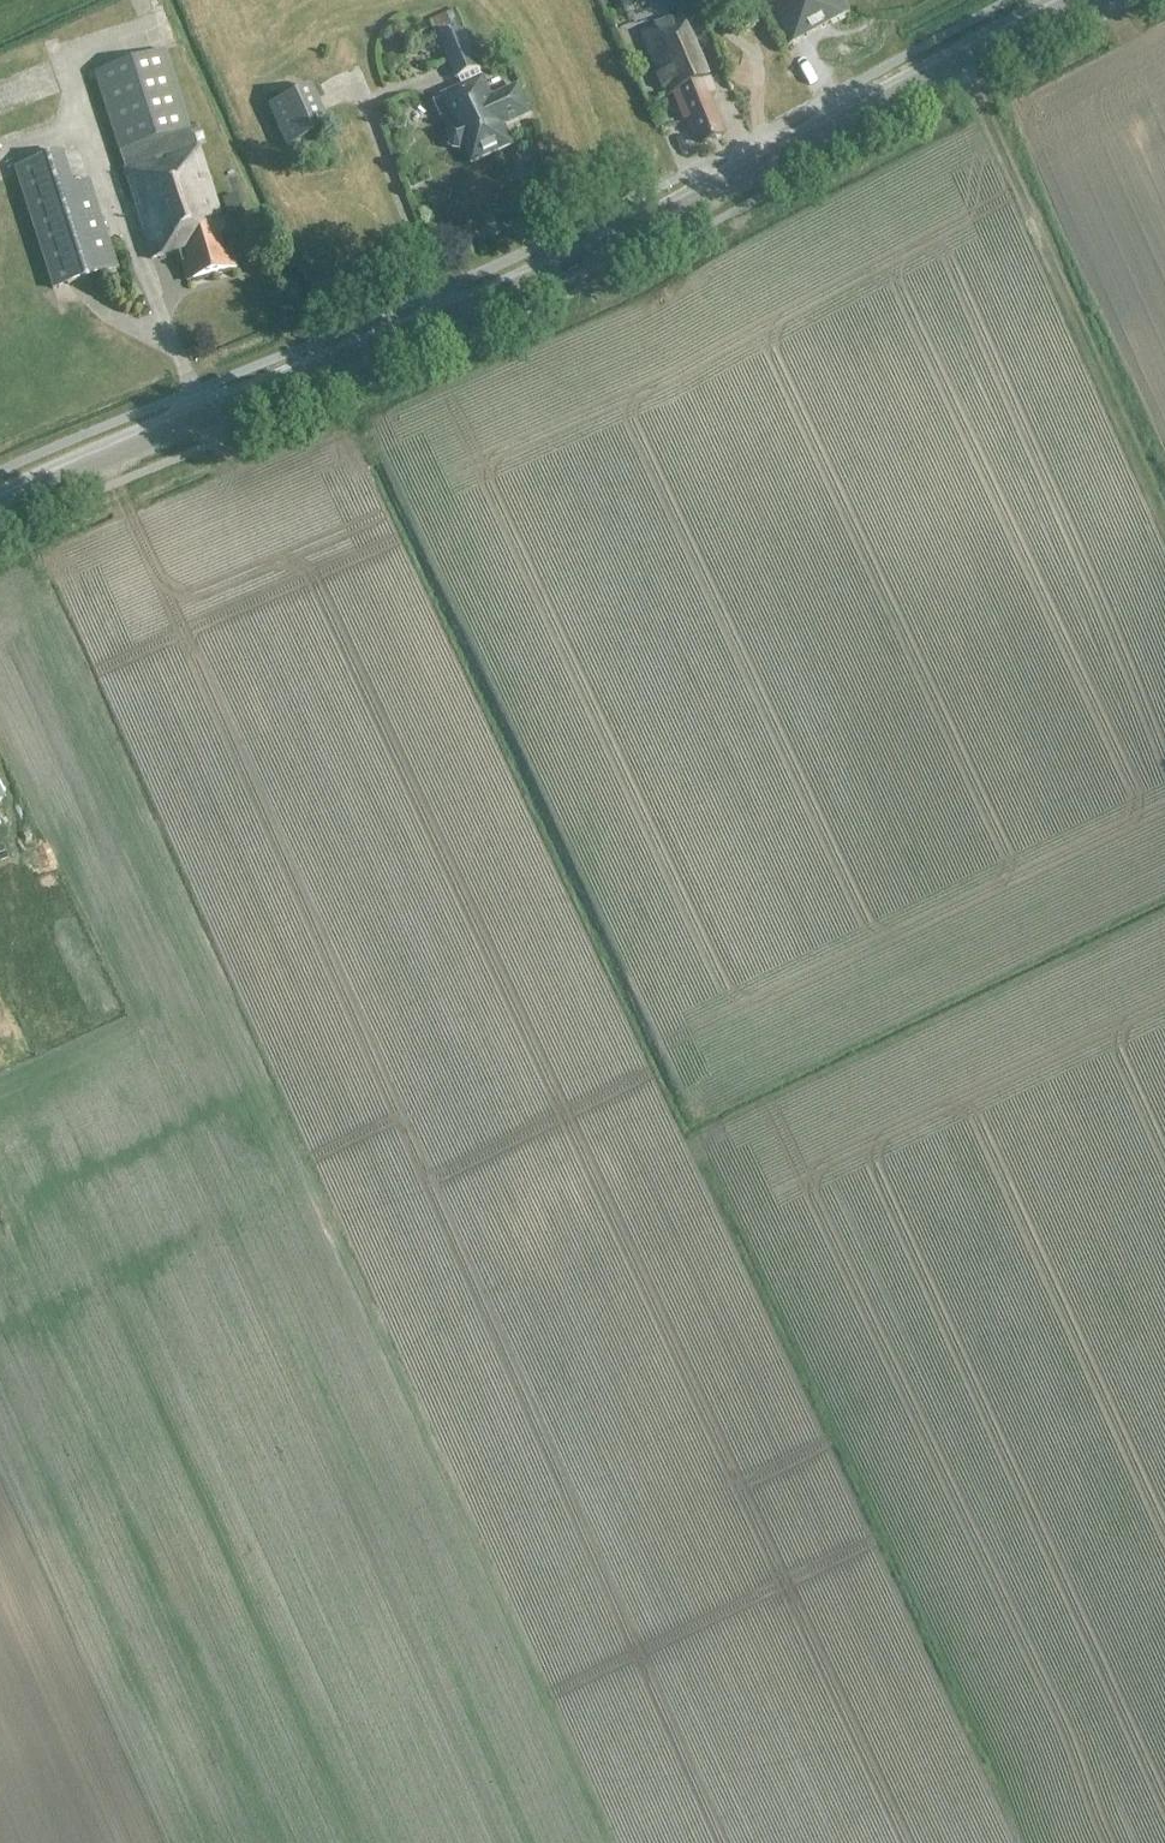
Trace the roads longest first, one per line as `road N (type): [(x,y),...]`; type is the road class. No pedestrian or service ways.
road 1 (tertiary): [(0,501),(557,270),(1065,0)]

